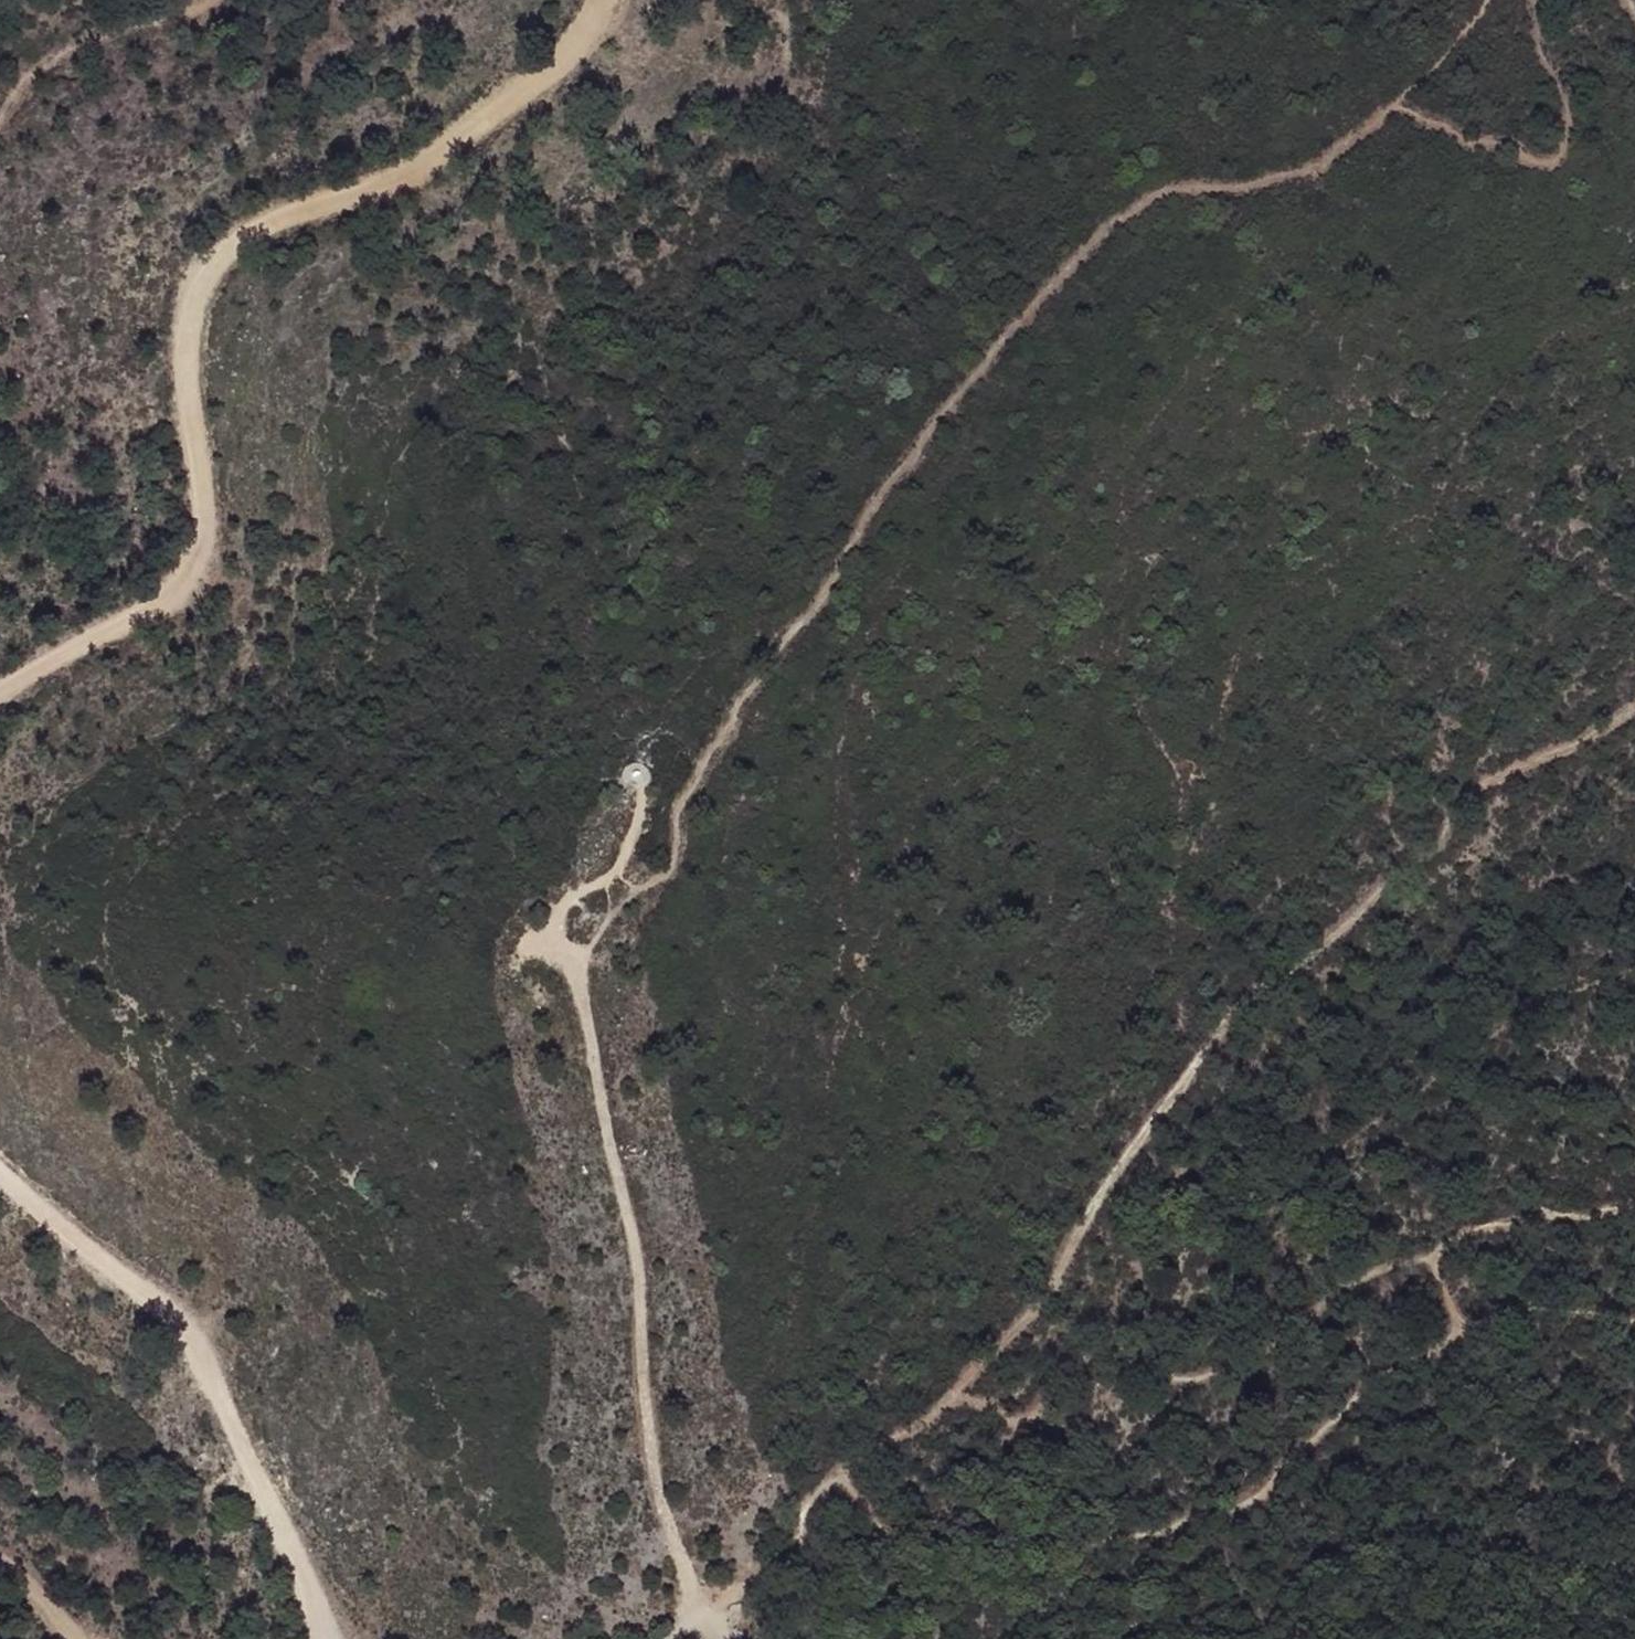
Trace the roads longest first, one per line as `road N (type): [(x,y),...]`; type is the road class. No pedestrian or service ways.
road 1 (track): [(0,686),(149,610),(198,566),(179,405),(182,308),(236,235),(400,177),(475,132),(571,40),(587,0)]
road 2 (track): [(315,1638),(315,1624),(167,1313),(0,1195)]

